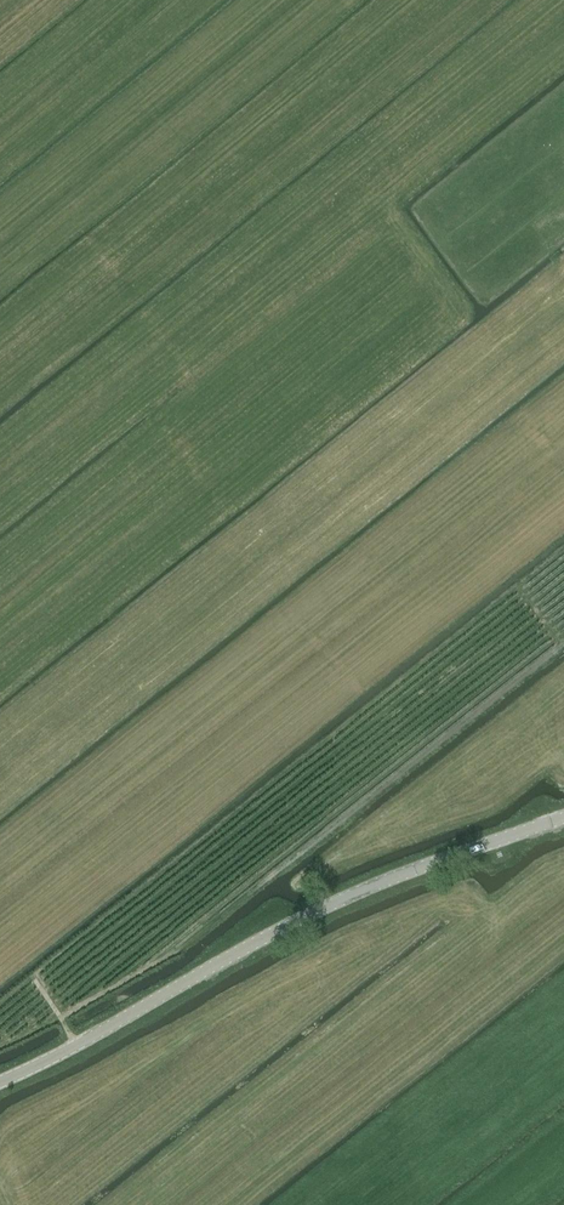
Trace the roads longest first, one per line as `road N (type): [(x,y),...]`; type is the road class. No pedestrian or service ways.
road 1 (tertiary): [(0,1084),(300,920),(563,821)]

